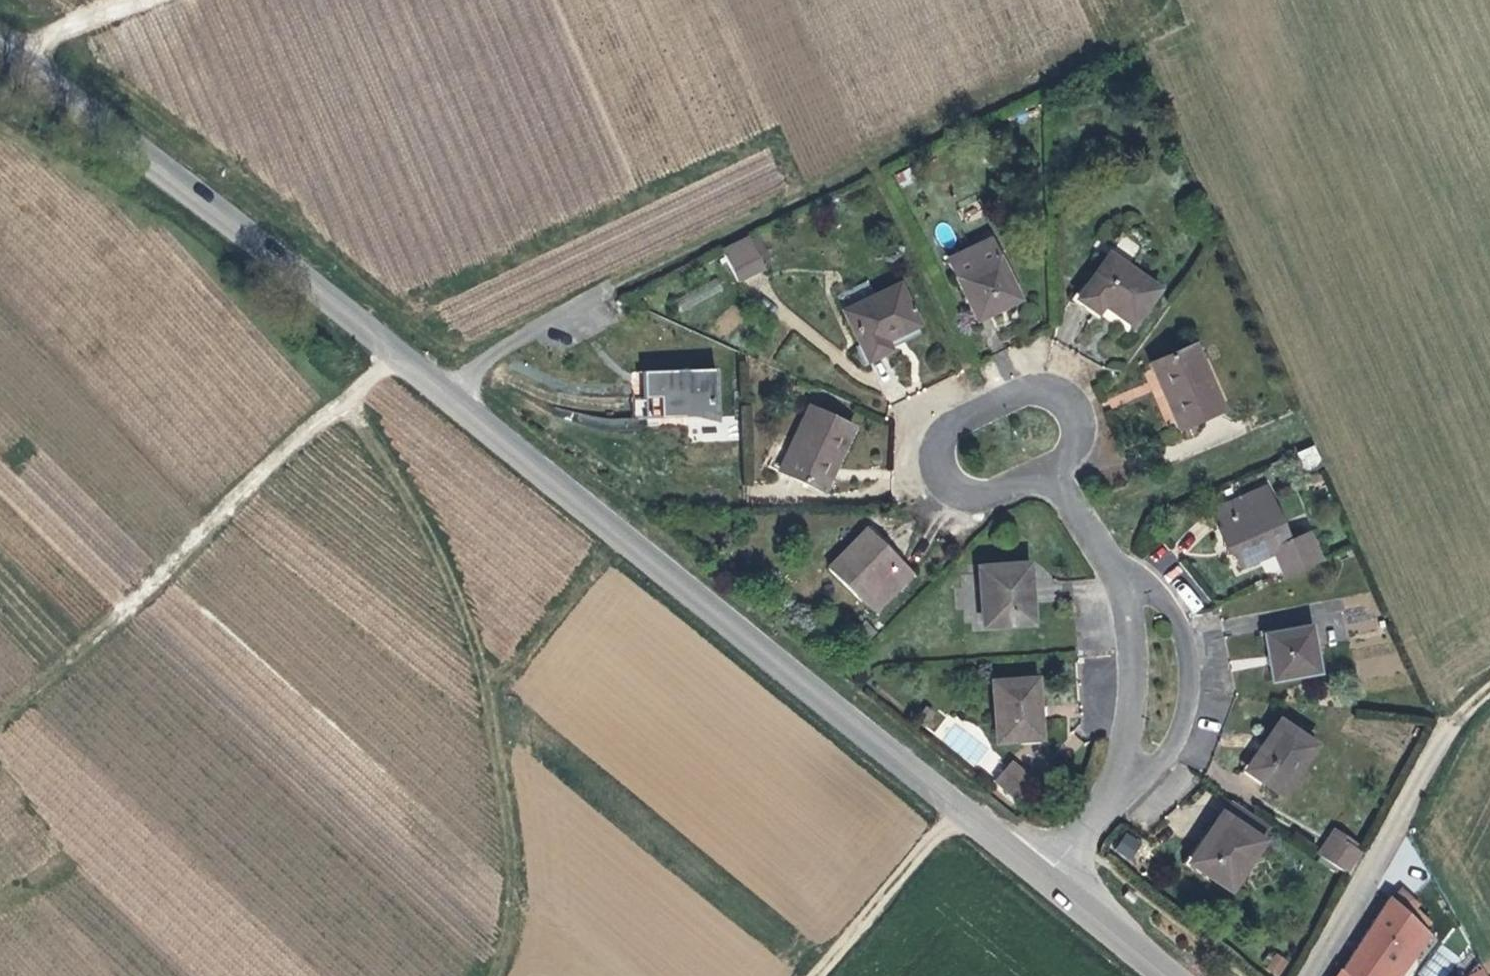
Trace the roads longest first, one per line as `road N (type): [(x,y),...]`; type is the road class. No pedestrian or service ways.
road 1 (tertiary): [(446,391),(1045,876)]
road 2 (track): [(1164,11),(586,300)]
road 3 (track): [(495,975),(511,921),(513,874),(493,728),(471,633),(415,509),(345,400)]
road 4 (tertiary): [(0,47),(446,391)]
road 5 (track): [(0,717),(399,353)]
road 6 (residential): [(1049,470),(1078,451),(1083,434),(1068,391),(1036,377),(1008,377),(957,400),(934,425),(933,462),(962,492),(1006,489)]
road 7 (residential): [(1111,794),(1171,746),(1186,709),(1187,670),(1168,608),(1116,565)]
road 8 (residential): [(1448,725),(1305,975)]
road 9 (residential): [(1116,565),(1129,612),(1132,683),(1111,794)]
road 10 (track): [(816,975),(956,806)]
road 11 (unclassified): [(446,391),(586,300)]
road 12 (tertiary): [(1045,876),(1164,975)]
road 13 (track): [(136,0),(71,25),(20,62)]

